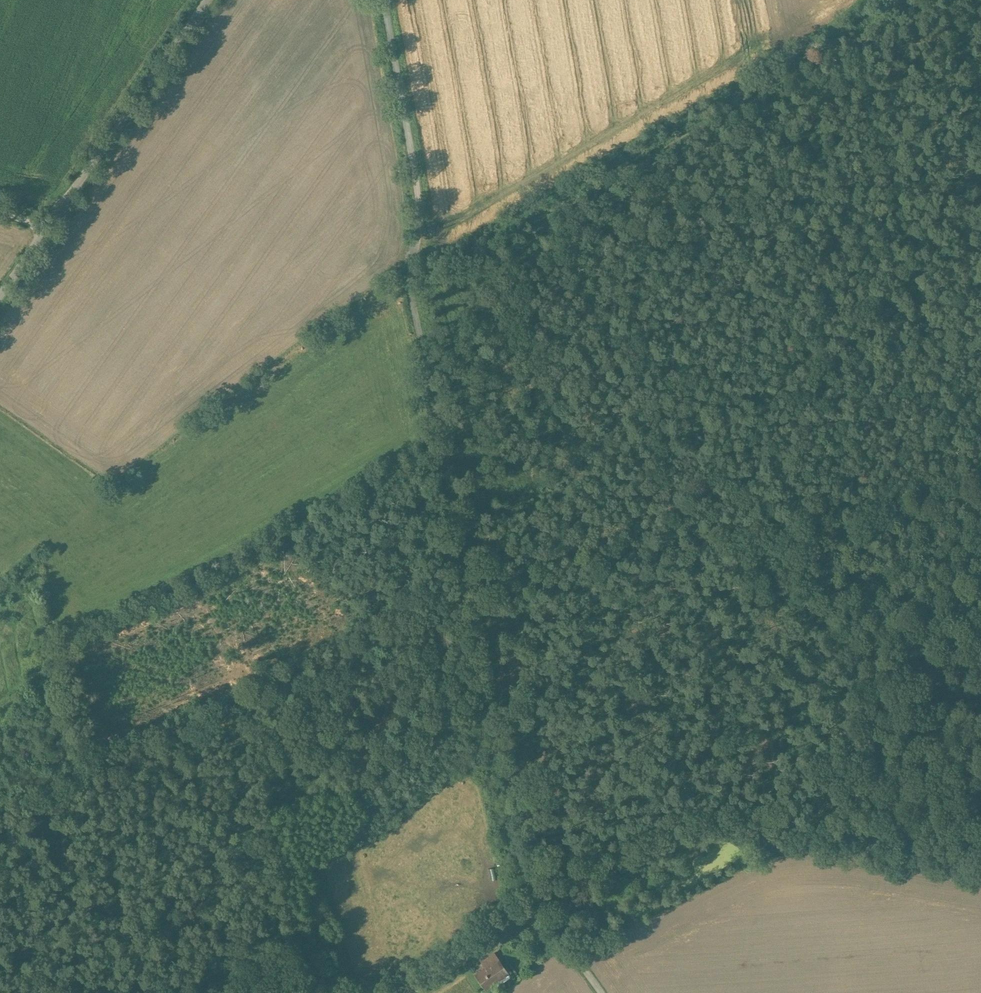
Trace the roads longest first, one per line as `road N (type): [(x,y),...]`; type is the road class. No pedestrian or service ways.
road 1 (track): [(420,238),(410,274),(523,848),(550,913),(600,992)]
road 2 (unclassified): [(0,292),(207,0)]
road 3 (unclassified): [(382,0),(418,182),(420,238)]

